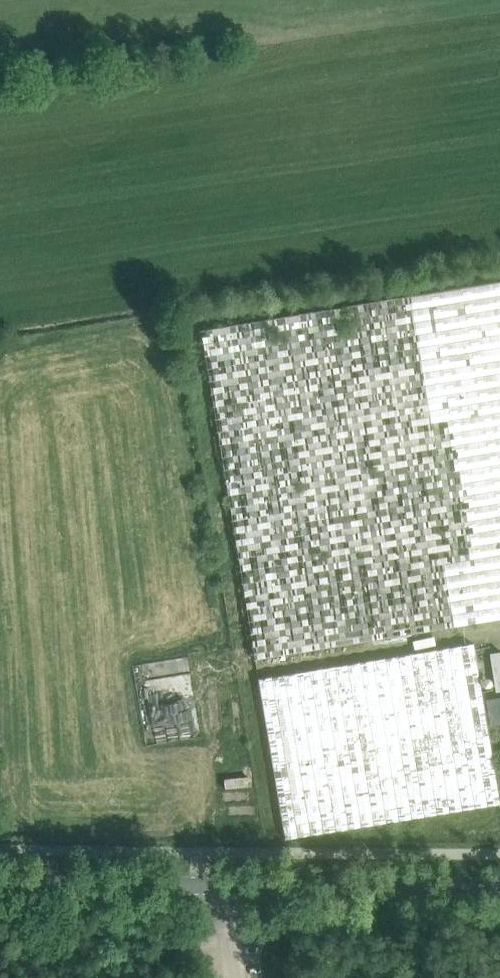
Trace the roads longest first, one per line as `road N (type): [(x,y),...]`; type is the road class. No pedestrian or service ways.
road 1 (tertiary): [(217,886),(499,887)]
road 2 (tertiary): [(0,885),(217,886)]

